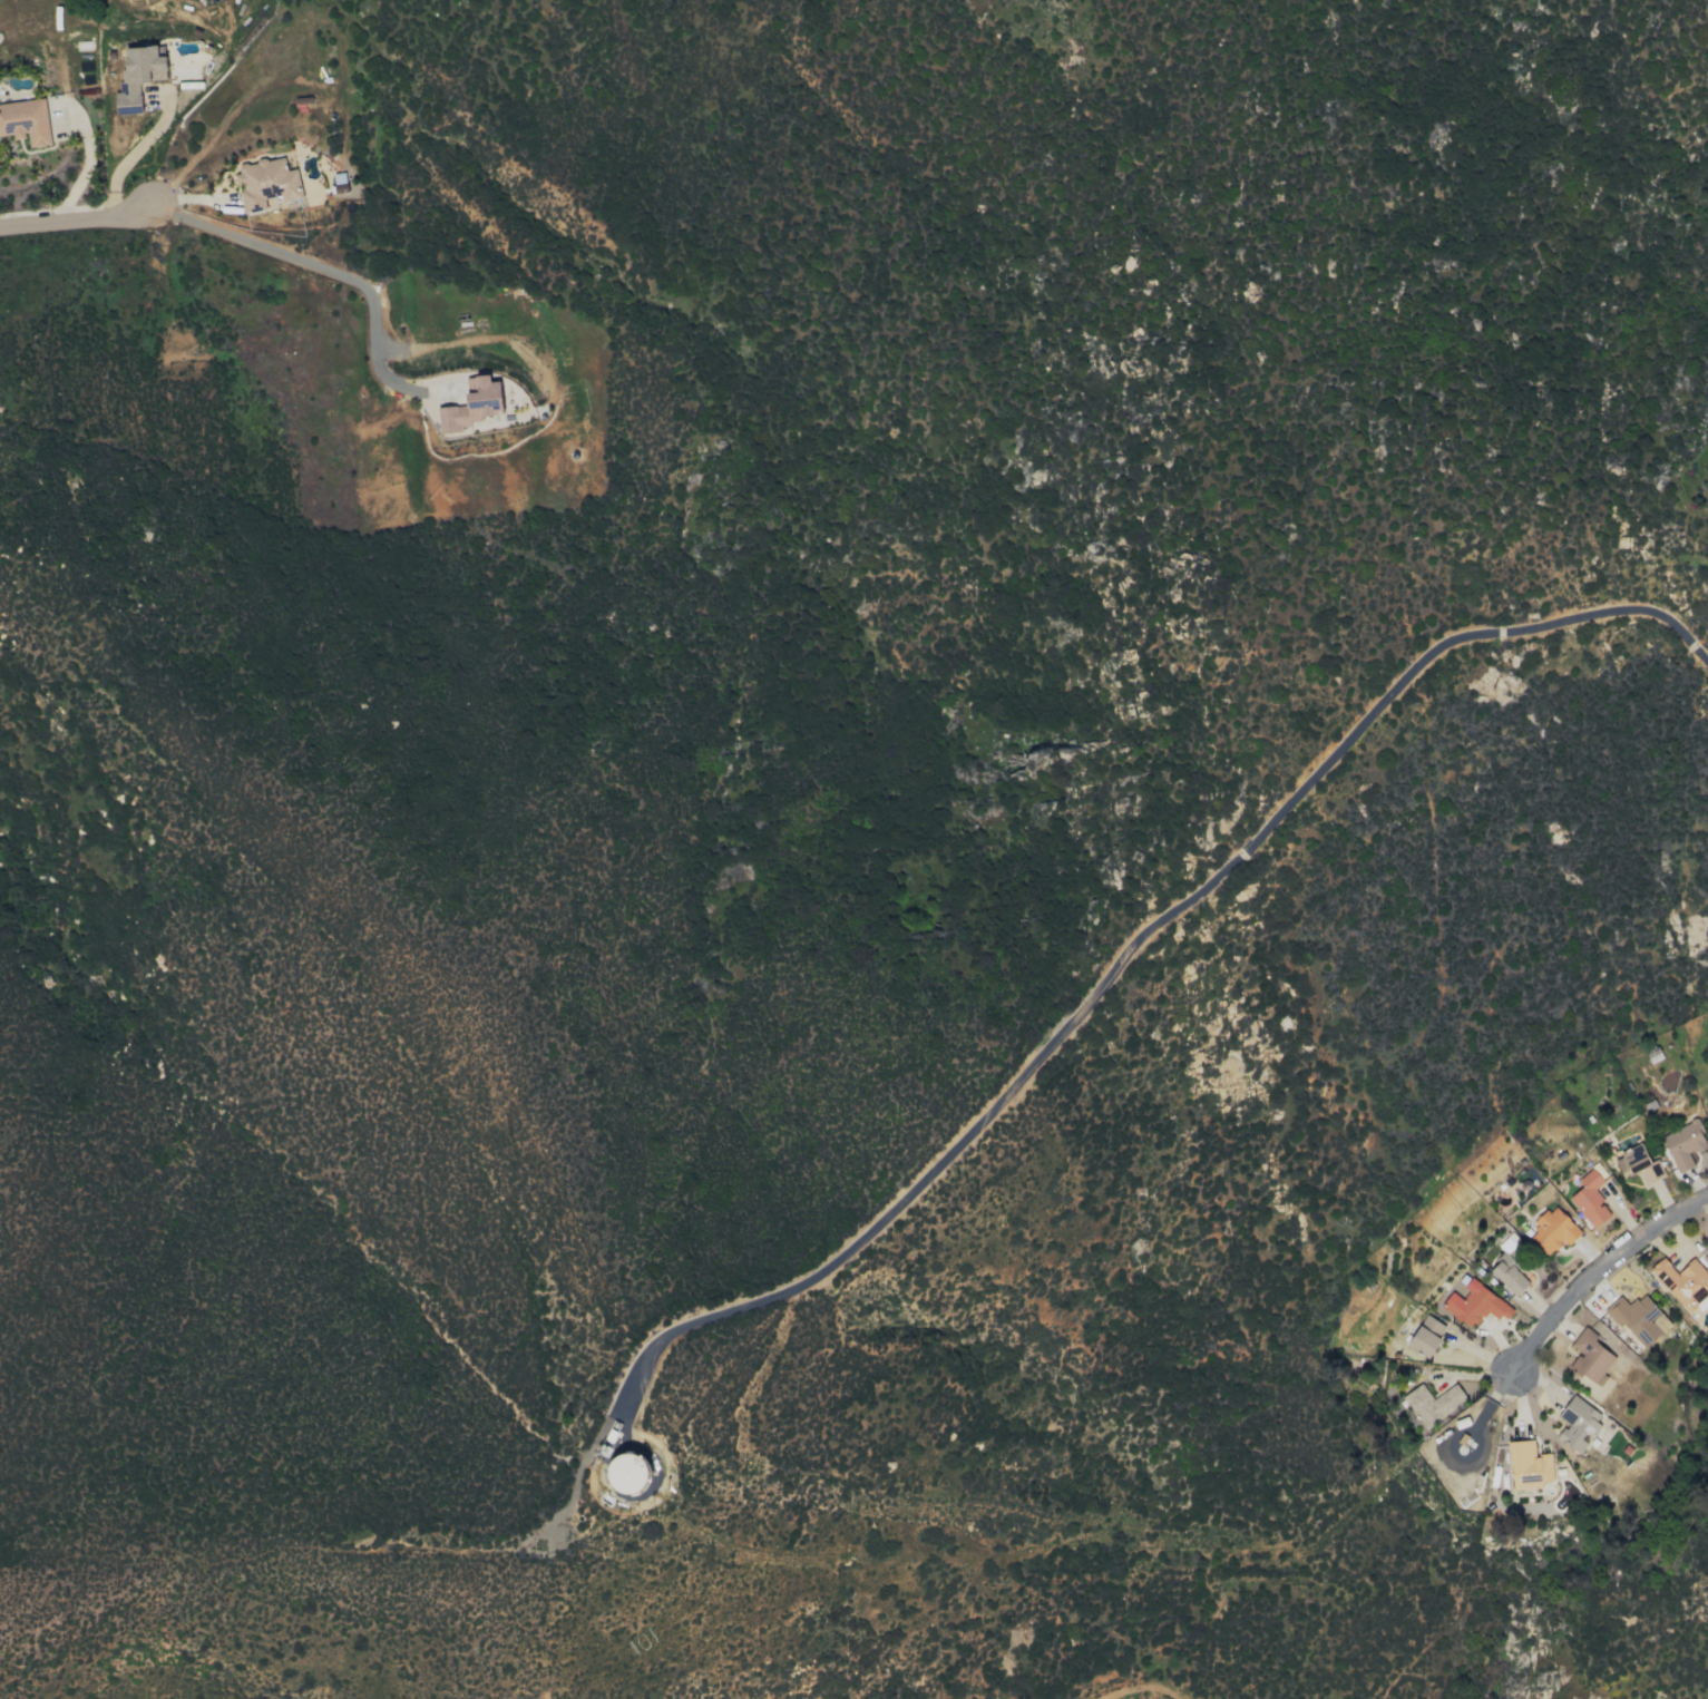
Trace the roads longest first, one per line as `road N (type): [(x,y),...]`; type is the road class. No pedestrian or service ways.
road 1 (residential): [(1707,1201),(1638,1242),(1569,1302),(1515,1373)]

